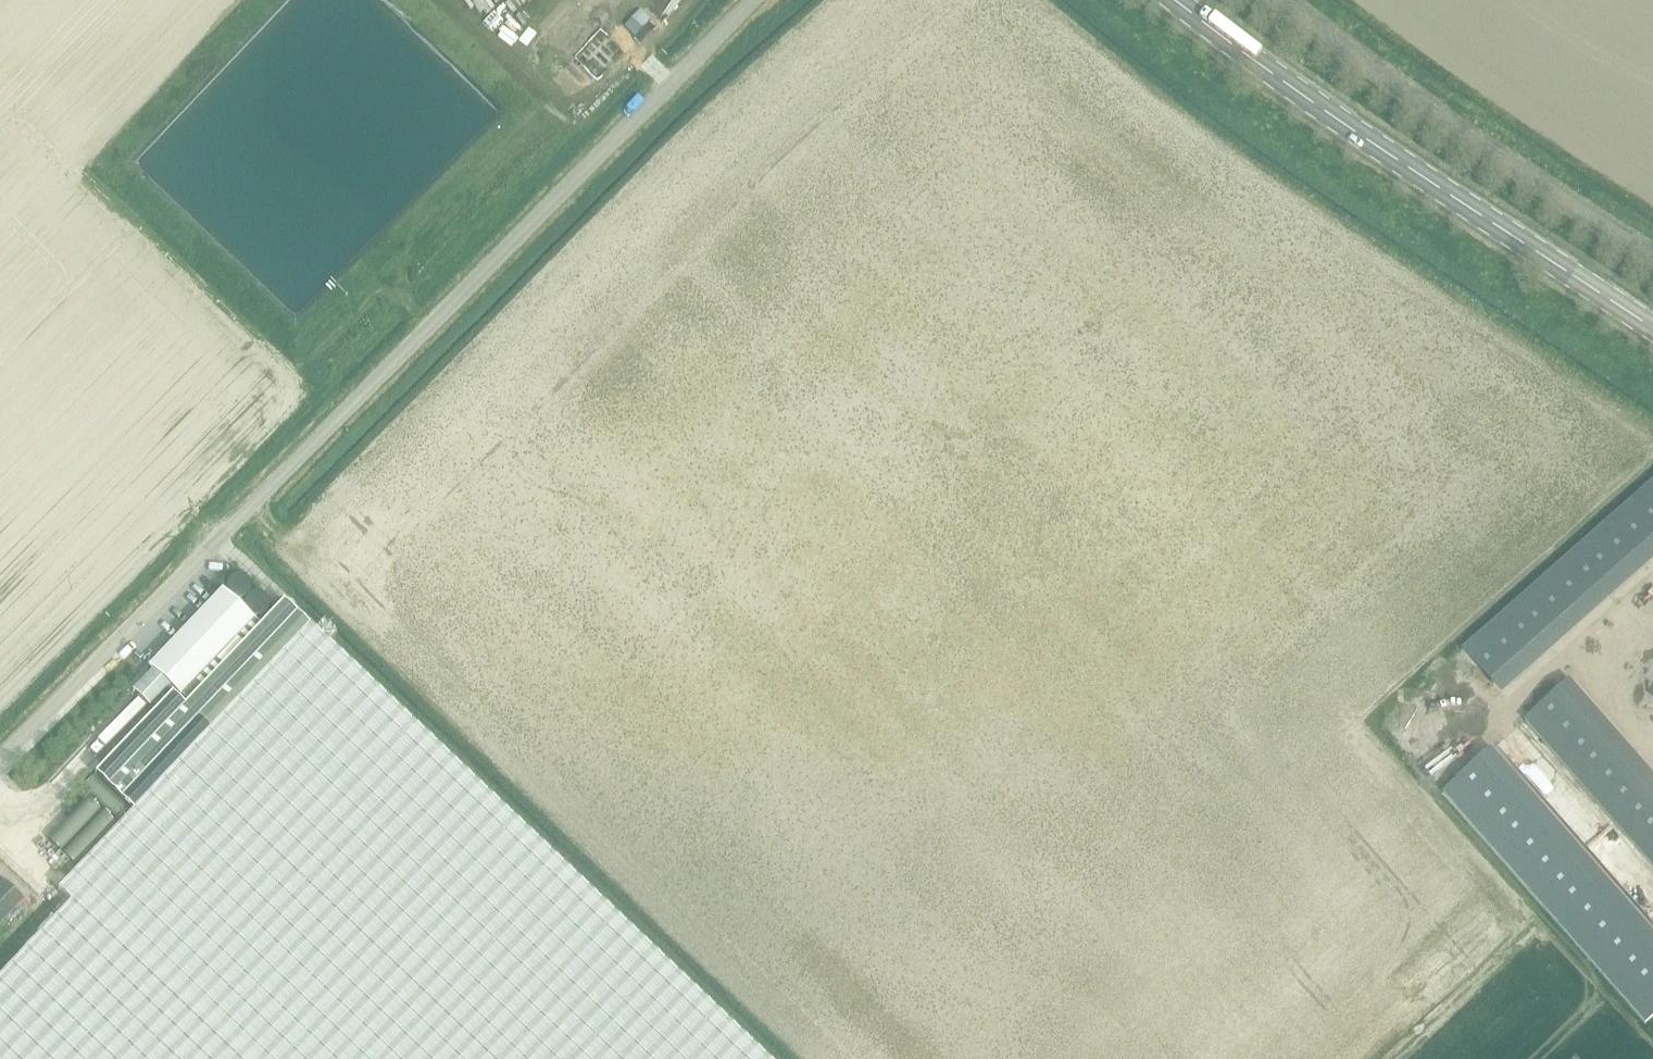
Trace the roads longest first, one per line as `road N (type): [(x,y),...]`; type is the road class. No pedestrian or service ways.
road 1 (unclassified): [(0,759),(750,0)]
road 2 (secondary): [(1652,329),(1290,90),(1176,0)]

